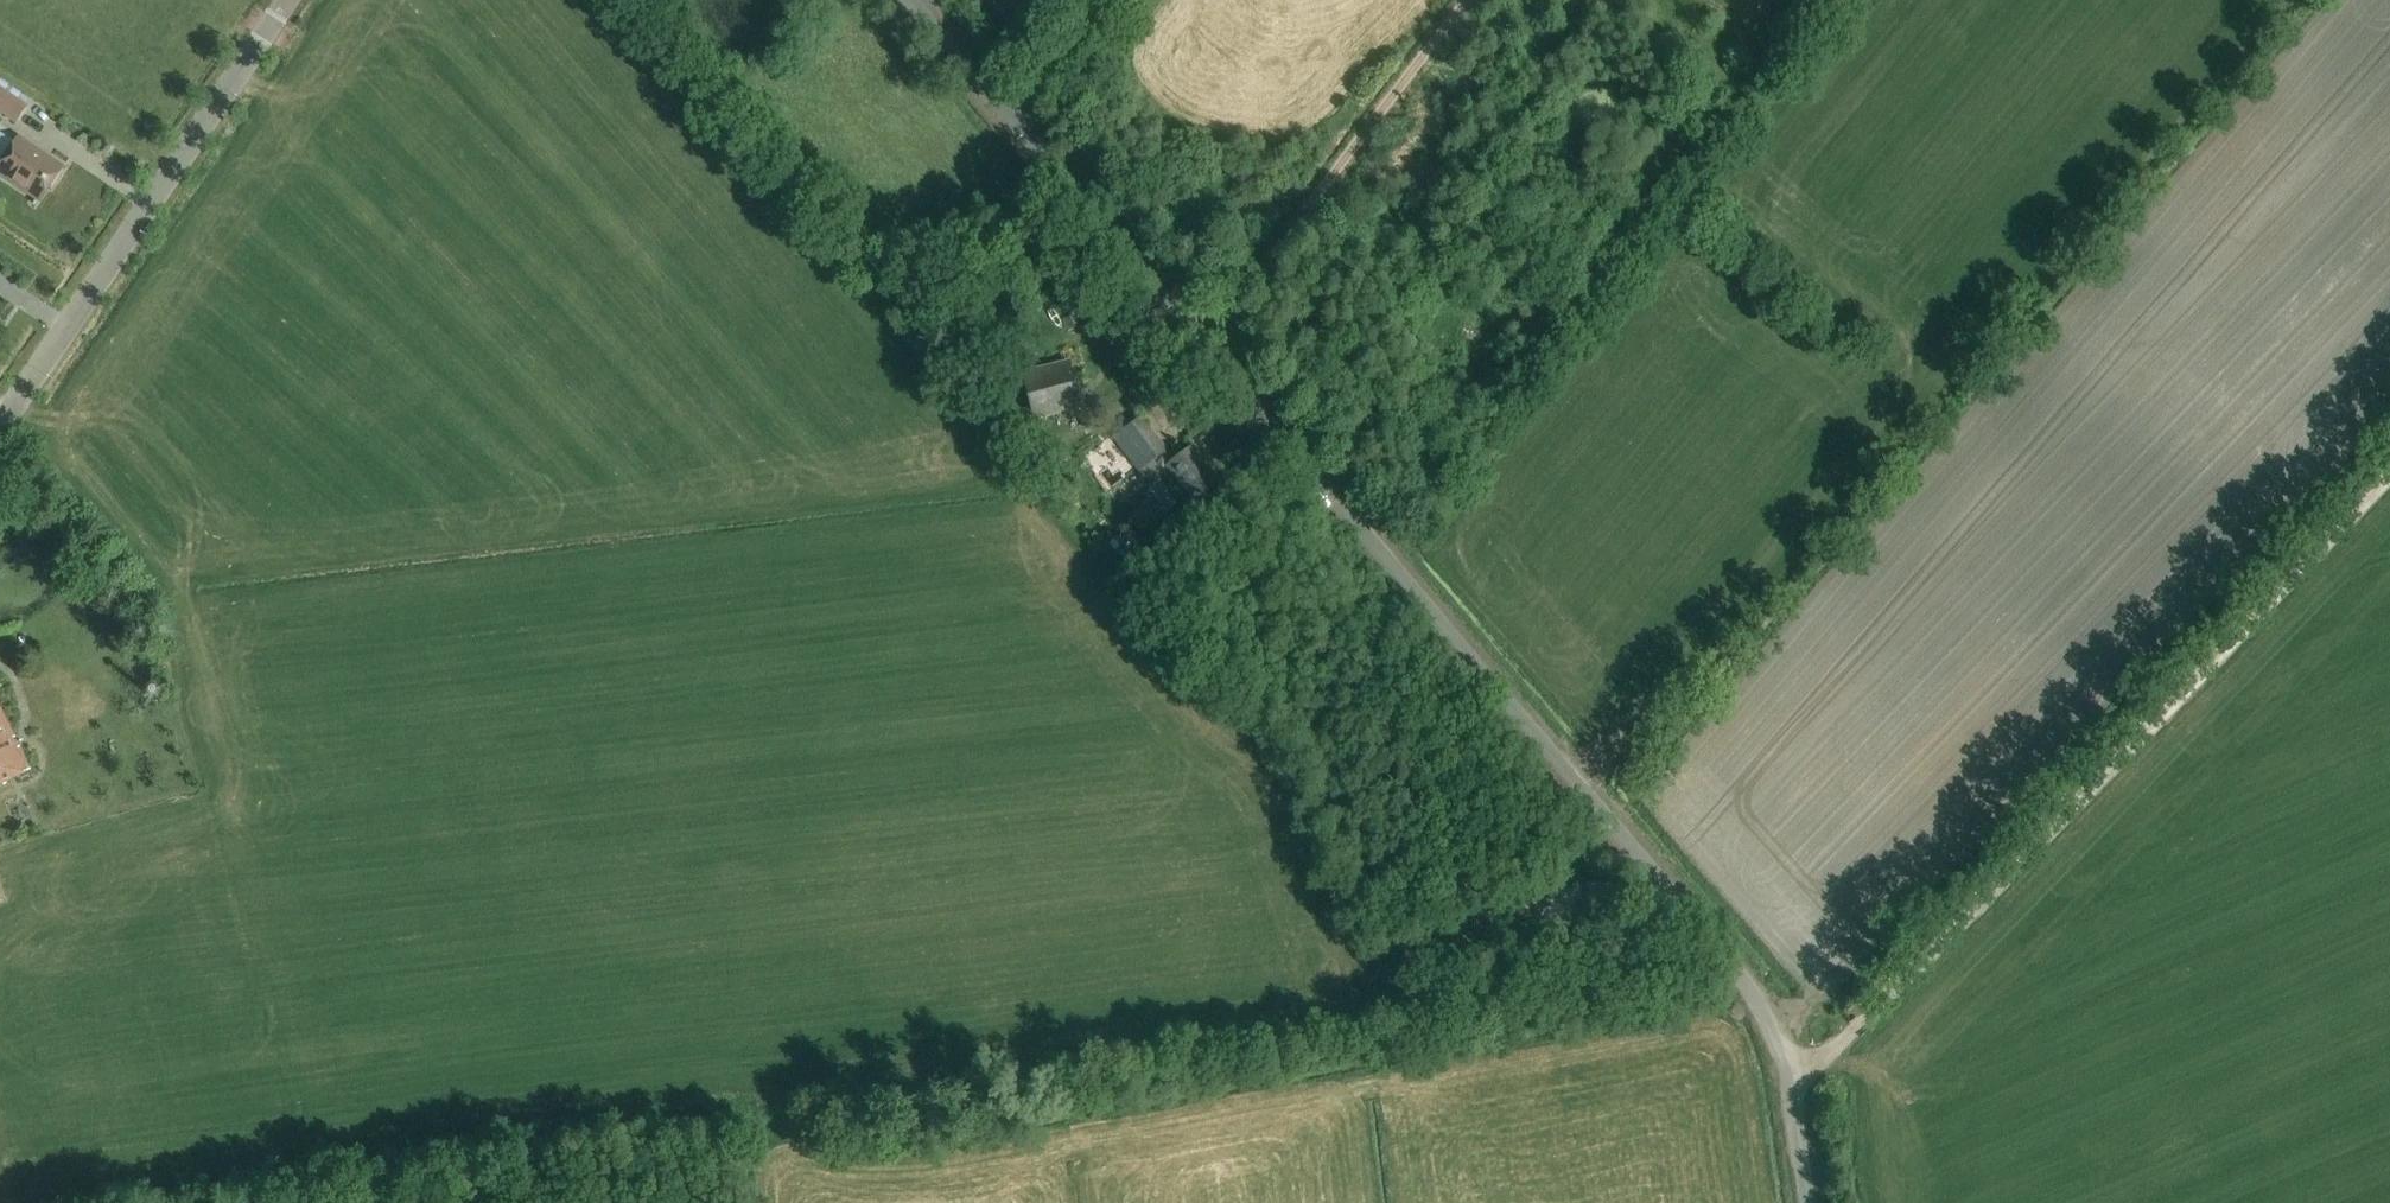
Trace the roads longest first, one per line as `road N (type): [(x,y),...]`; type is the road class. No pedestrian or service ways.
road 1 (unclassified): [(1808,1202),(1790,1086),(1771,1026),(1747,985),(910,0)]
road 2 (track): [(1789,1081),(1930,958),(2389,485)]
road 3 (tertiary): [(0,421),(283,0)]

